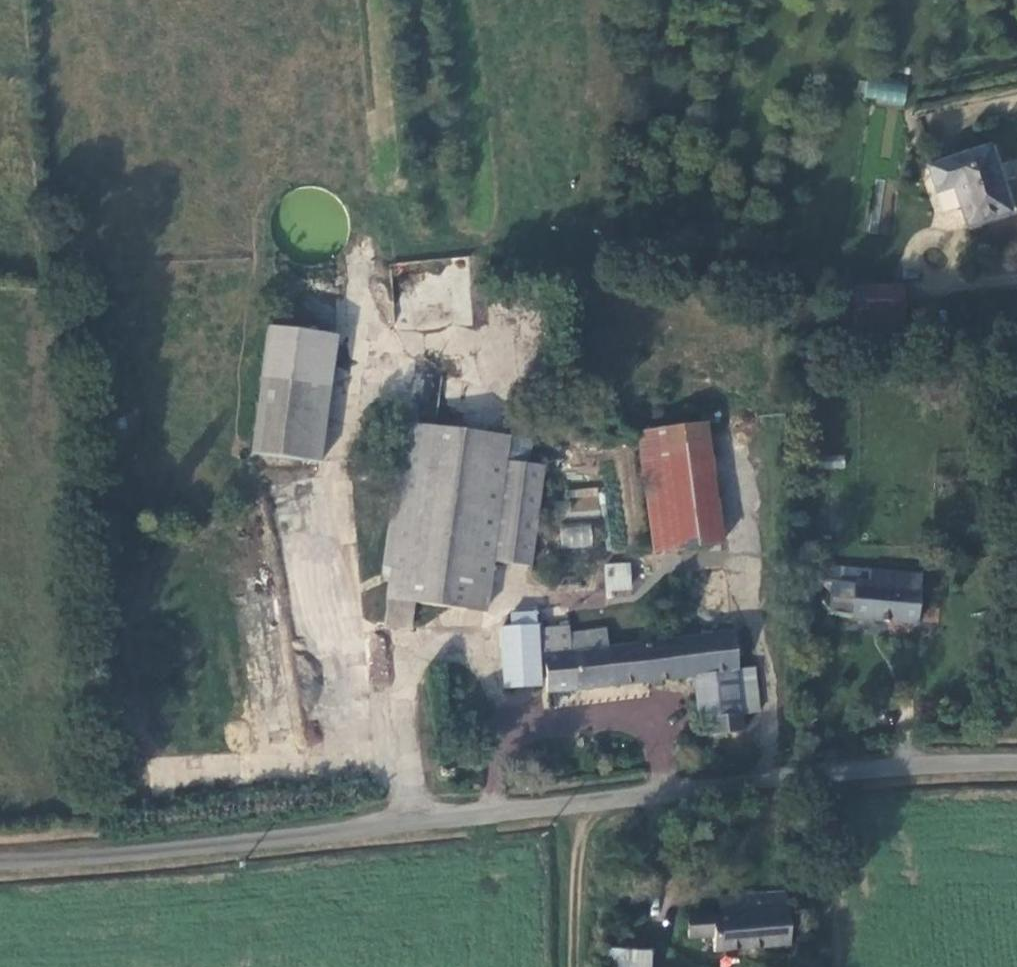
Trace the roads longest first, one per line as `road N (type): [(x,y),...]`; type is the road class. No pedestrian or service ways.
road 1 (unclassified): [(0,858),(156,849),(926,767),(1016,765)]

